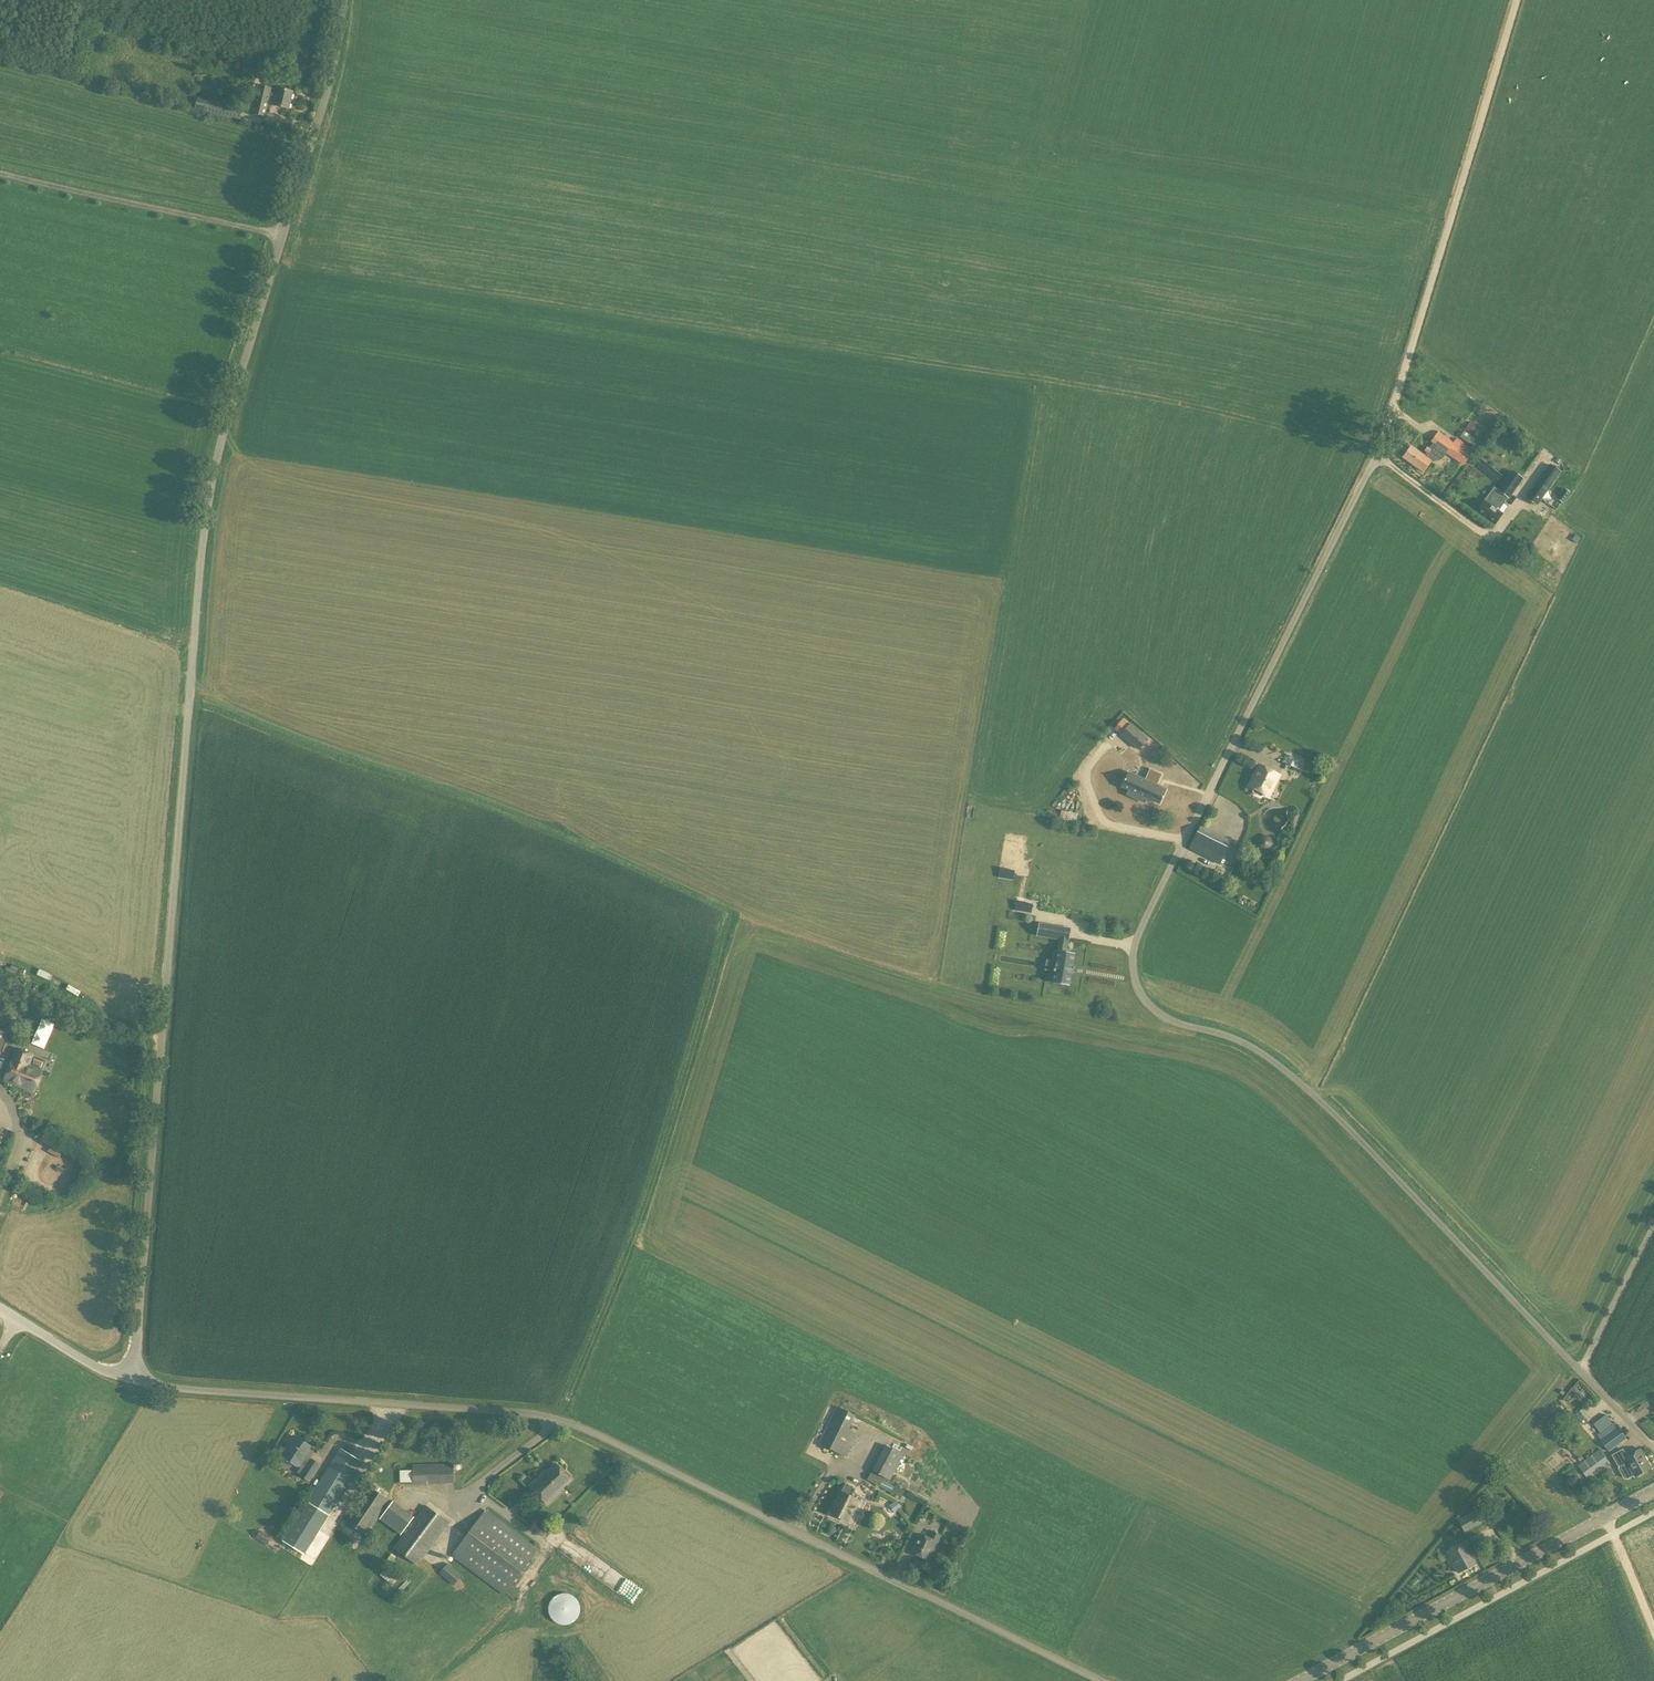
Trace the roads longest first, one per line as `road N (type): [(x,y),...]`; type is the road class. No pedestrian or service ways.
road 1 (unclassified): [(1653,1447),(1329,1109),(1248,1045),(1154,1010),(1134,970),(1144,921),(1385,434),(1518,0)]
road 2 (unclassified): [(134,1381),(210,485),(322,112),(342,0)]
road 3 (unclassified): [(134,1381),(554,1419),(1102,1680)]
road 4 (tertiary): [(1301,1680),(1653,1491)]
road 5 (unclassified): [(0,1307),(134,1381)]
road 6 (track): [(1653,1629),(1605,1517)]

